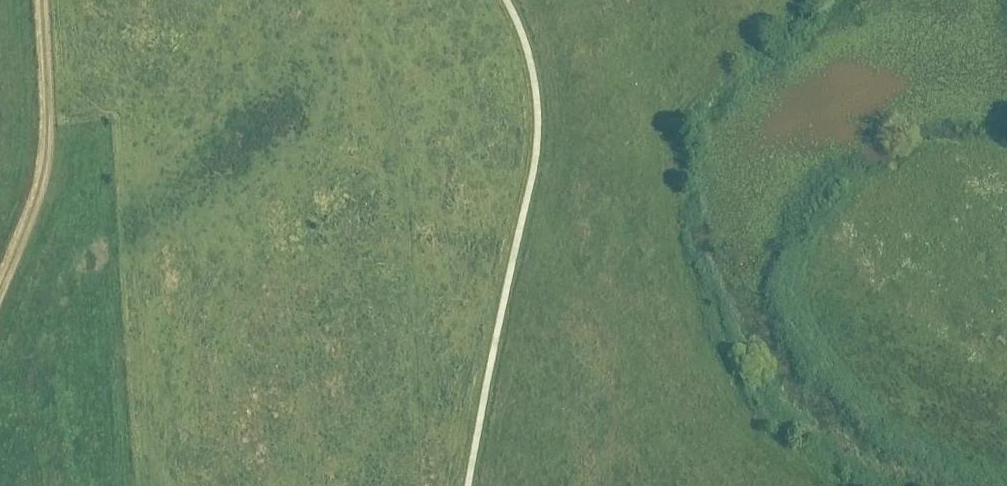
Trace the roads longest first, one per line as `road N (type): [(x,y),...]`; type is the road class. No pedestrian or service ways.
road 1 (track): [(44,0),(51,136),(43,183),(0,294)]

